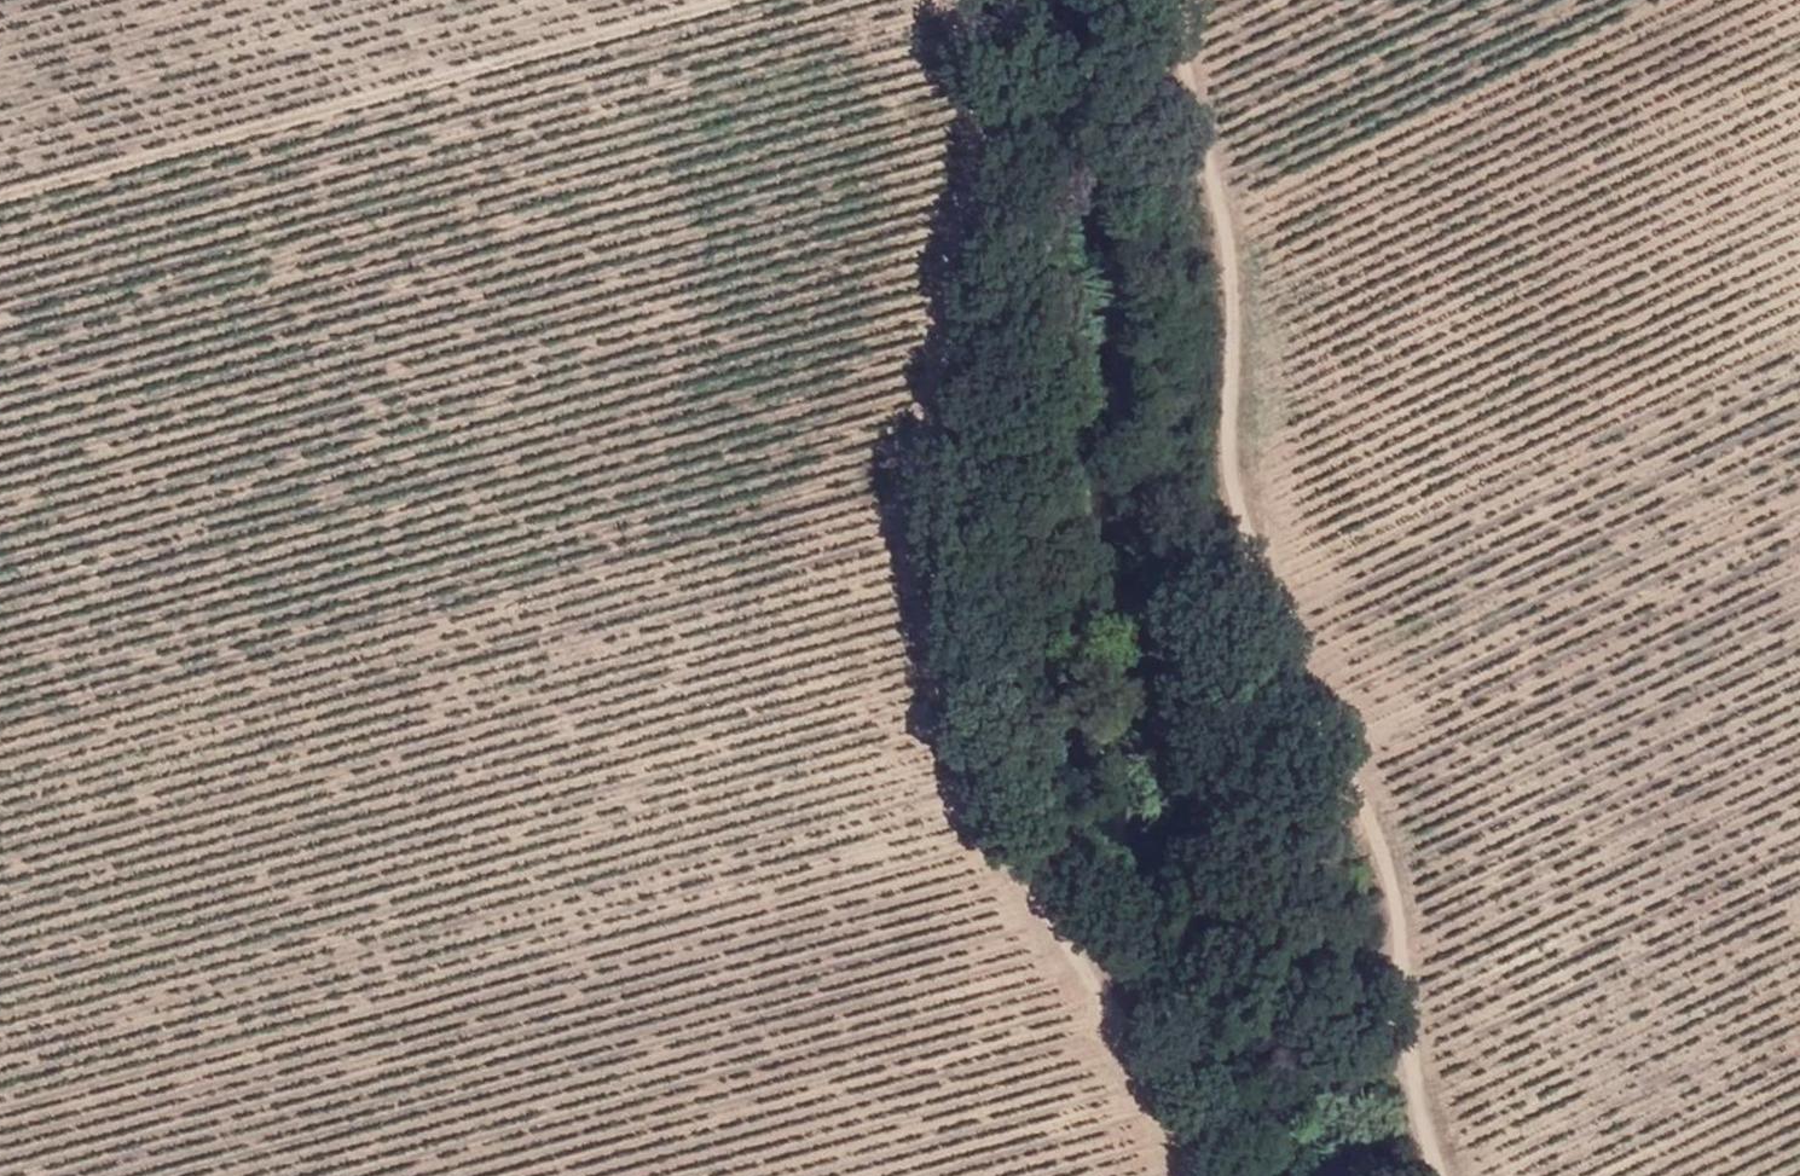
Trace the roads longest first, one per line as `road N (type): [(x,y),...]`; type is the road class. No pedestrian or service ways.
road 1 (track): [(1170,1175),(1031,884),(931,628),(940,386),(970,110),(957,0)]
road 2 (track): [(1152,0),(1224,303),(1235,527),(1298,716),(1391,948),(1452,1175)]

